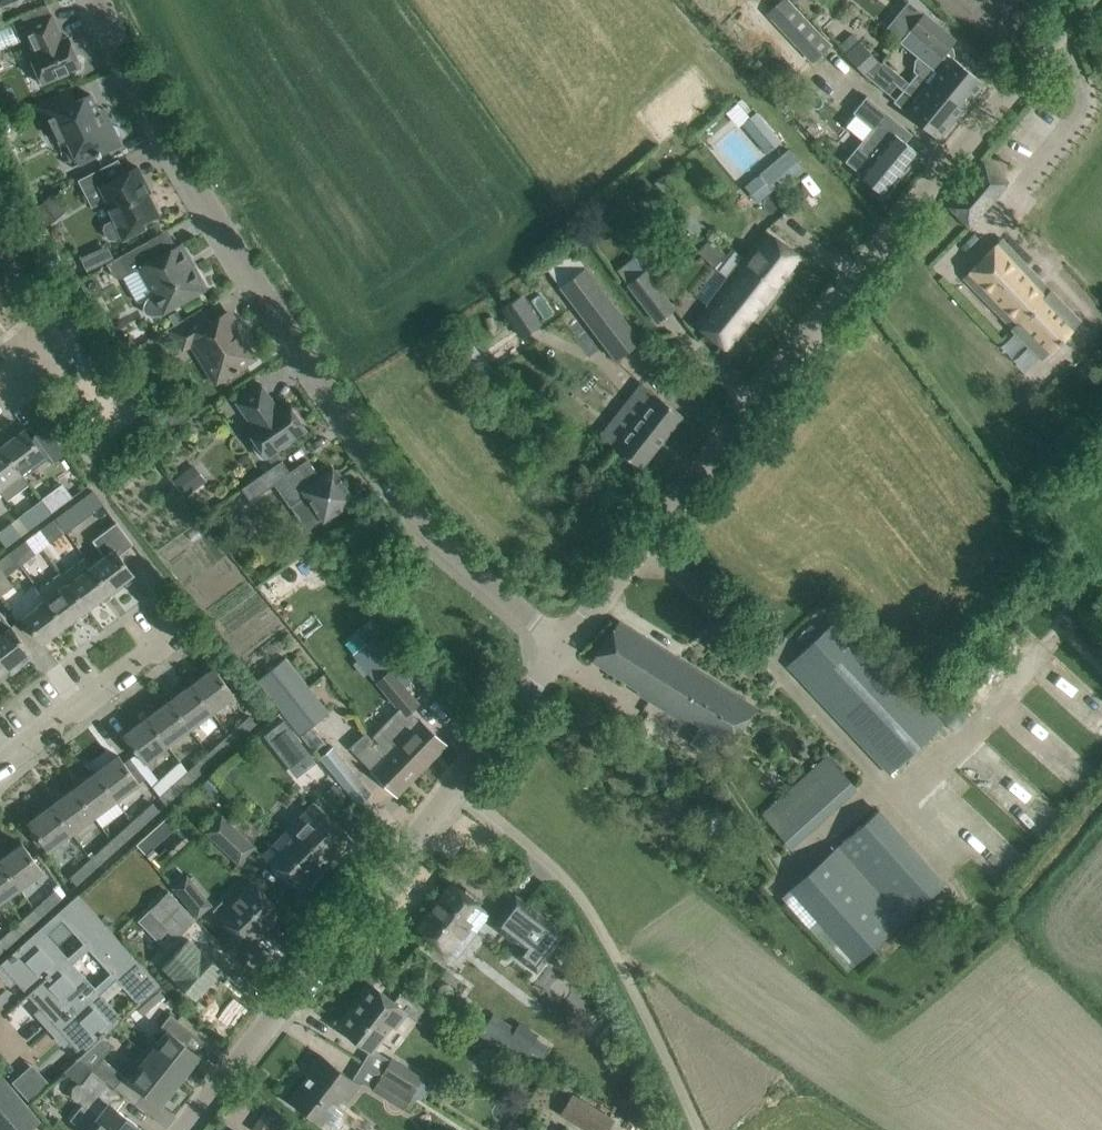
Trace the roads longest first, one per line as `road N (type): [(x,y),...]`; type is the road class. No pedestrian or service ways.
road 1 (unclassified): [(562,654),(940,166),(1080,0)]
road 2 (residential): [(562,654),(457,559),(365,458),(225,241),(95,0)]
road 3 (unclassified): [(184,1129),(454,793)]
road 4 (unclassified): [(454,793),(548,864),(600,927),(703,1129)]
road 5 (residential): [(0,754),(176,626),(148,594)]
road 6 (unclassified): [(454,793),(562,654)]

